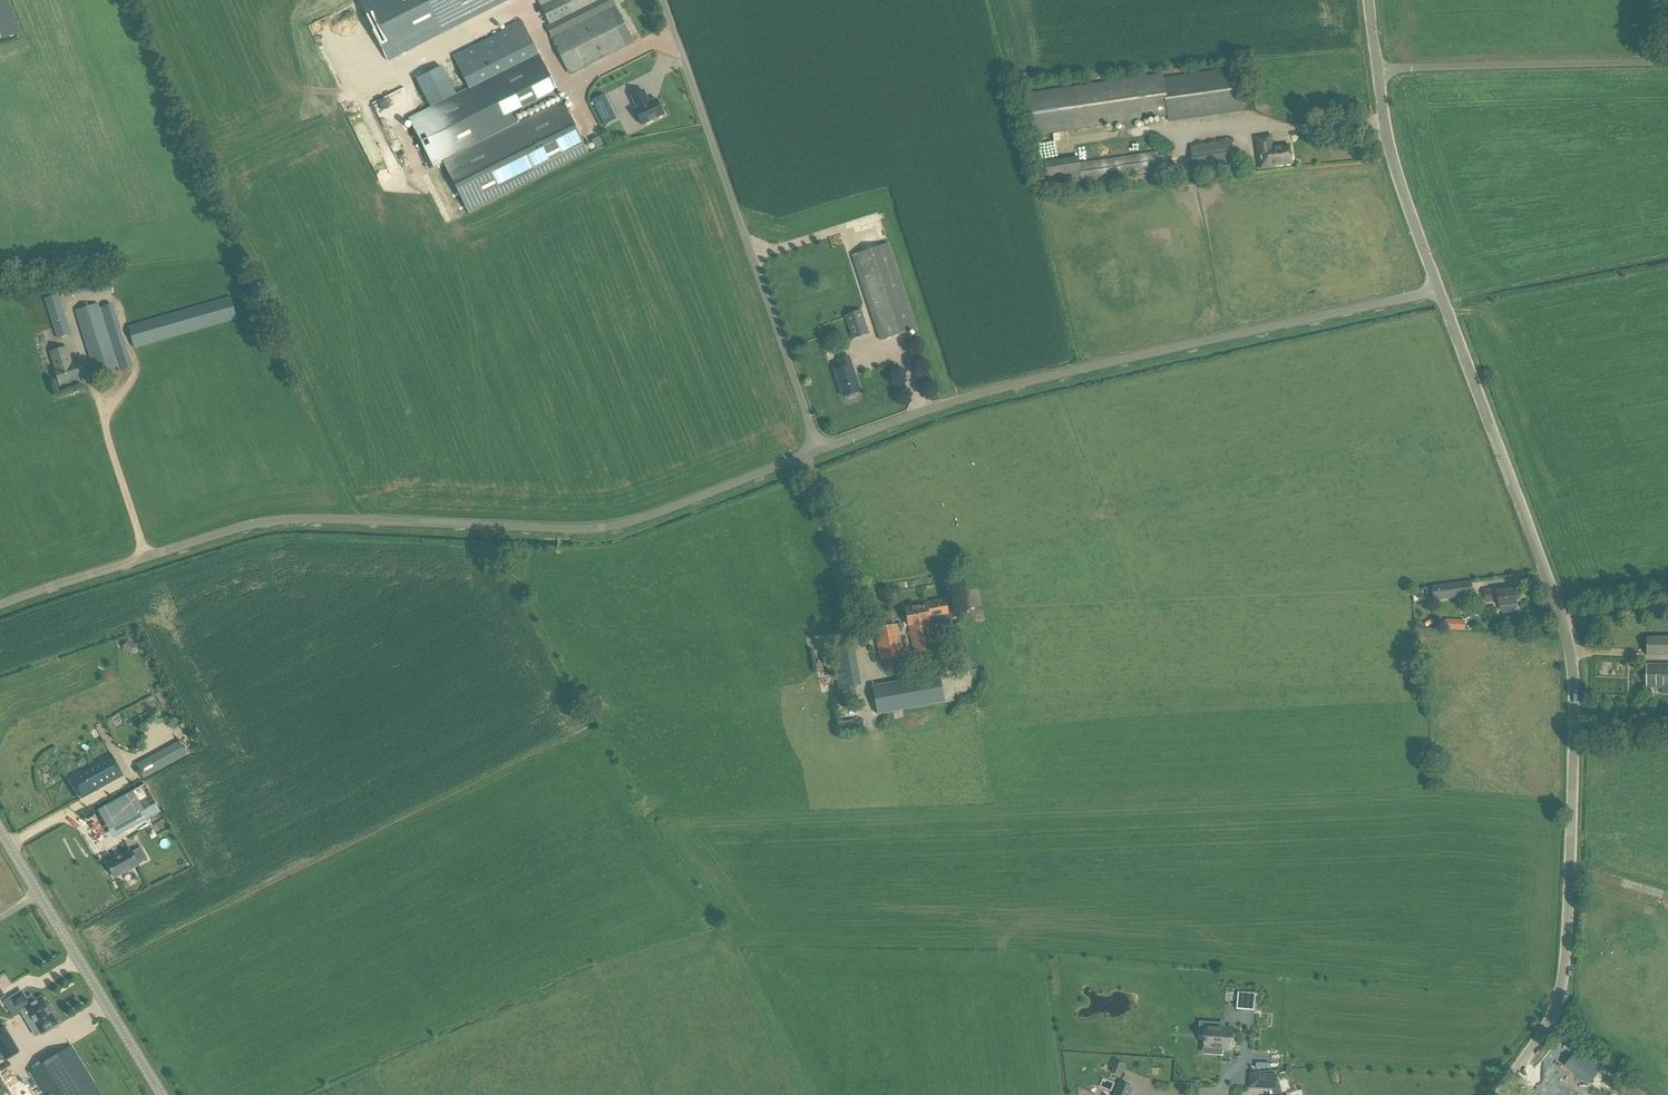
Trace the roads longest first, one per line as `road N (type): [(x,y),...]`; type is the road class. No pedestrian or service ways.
road 1 (unclassified): [(0,612),(219,536),(290,523),(609,530),(815,452)]
road 2 (unclassified): [(1496,1094),(1553,997),(1559,968),(1568,655),(1439,291)]
road 3 (unclassified): [(815,452),(944,406),(1439,291)]
road 4 (unclassified): [(815,452),(664,0)]
road 5 (unclassified): [(163,1094),(0,830)]
road 6 (unclassified): [(1378,73),(1667,63)]
road 7 (unclassified): [(1439,291),(1388,143),(1378,73)]

